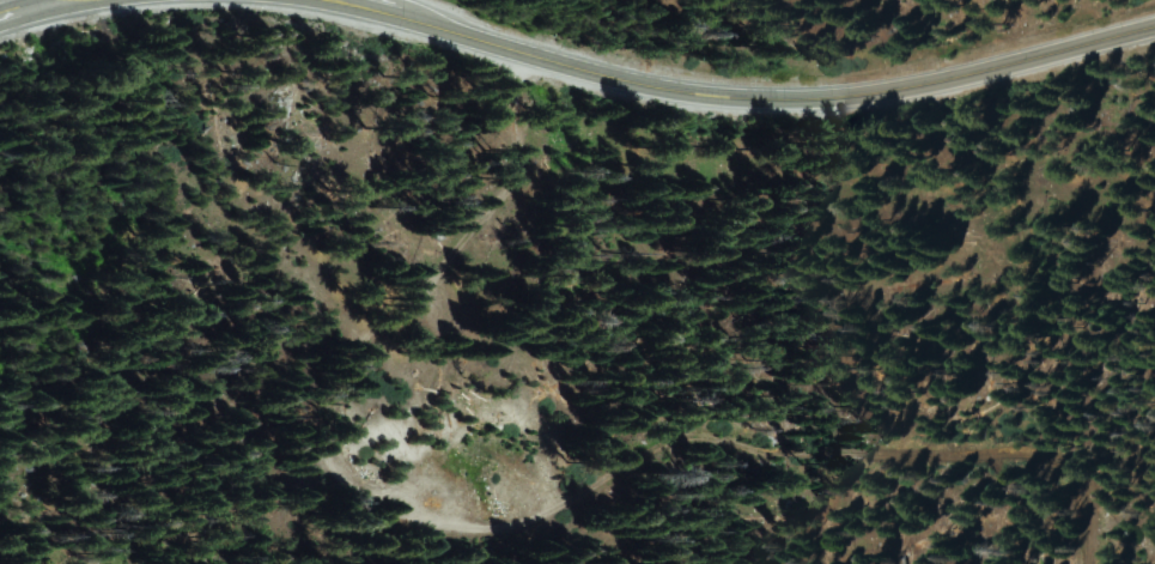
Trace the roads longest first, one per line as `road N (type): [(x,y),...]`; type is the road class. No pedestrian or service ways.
road 1 (track): [(525,56),(516,172),(475,230),(371,339),(333,413),(335,454),(351,483),(401,510),(497,530),(536,520),(674,449),(1046,461),(1086,493),(1091,563)]
road 2 (secondary): [(311,0),(680,93),(730,98),(883,95),(1154,31)]

